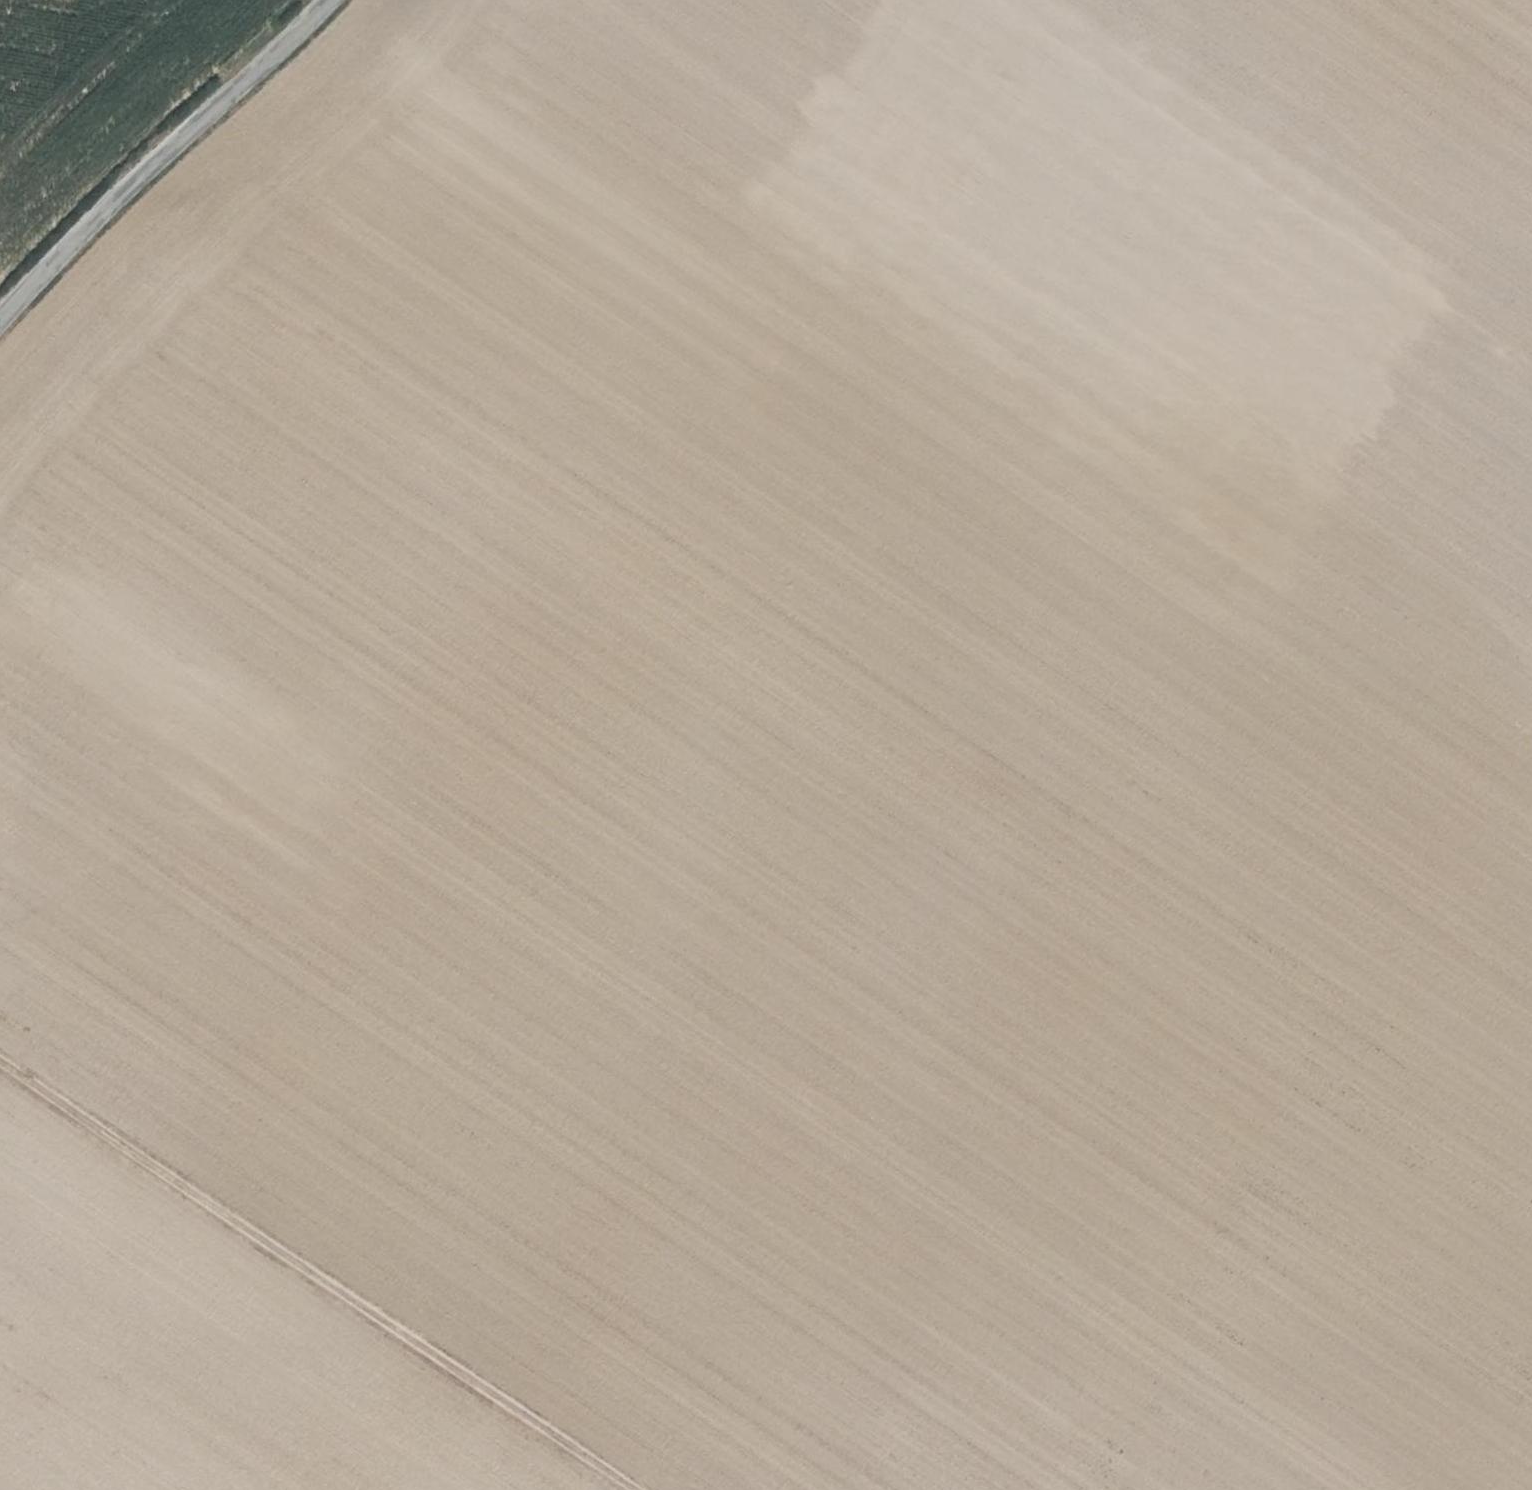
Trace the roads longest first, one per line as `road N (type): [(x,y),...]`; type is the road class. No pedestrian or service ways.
road 1 (track): [(635,1489),(0,1058)]
road 2 (unclassified): [(322,0),(0,322)]

